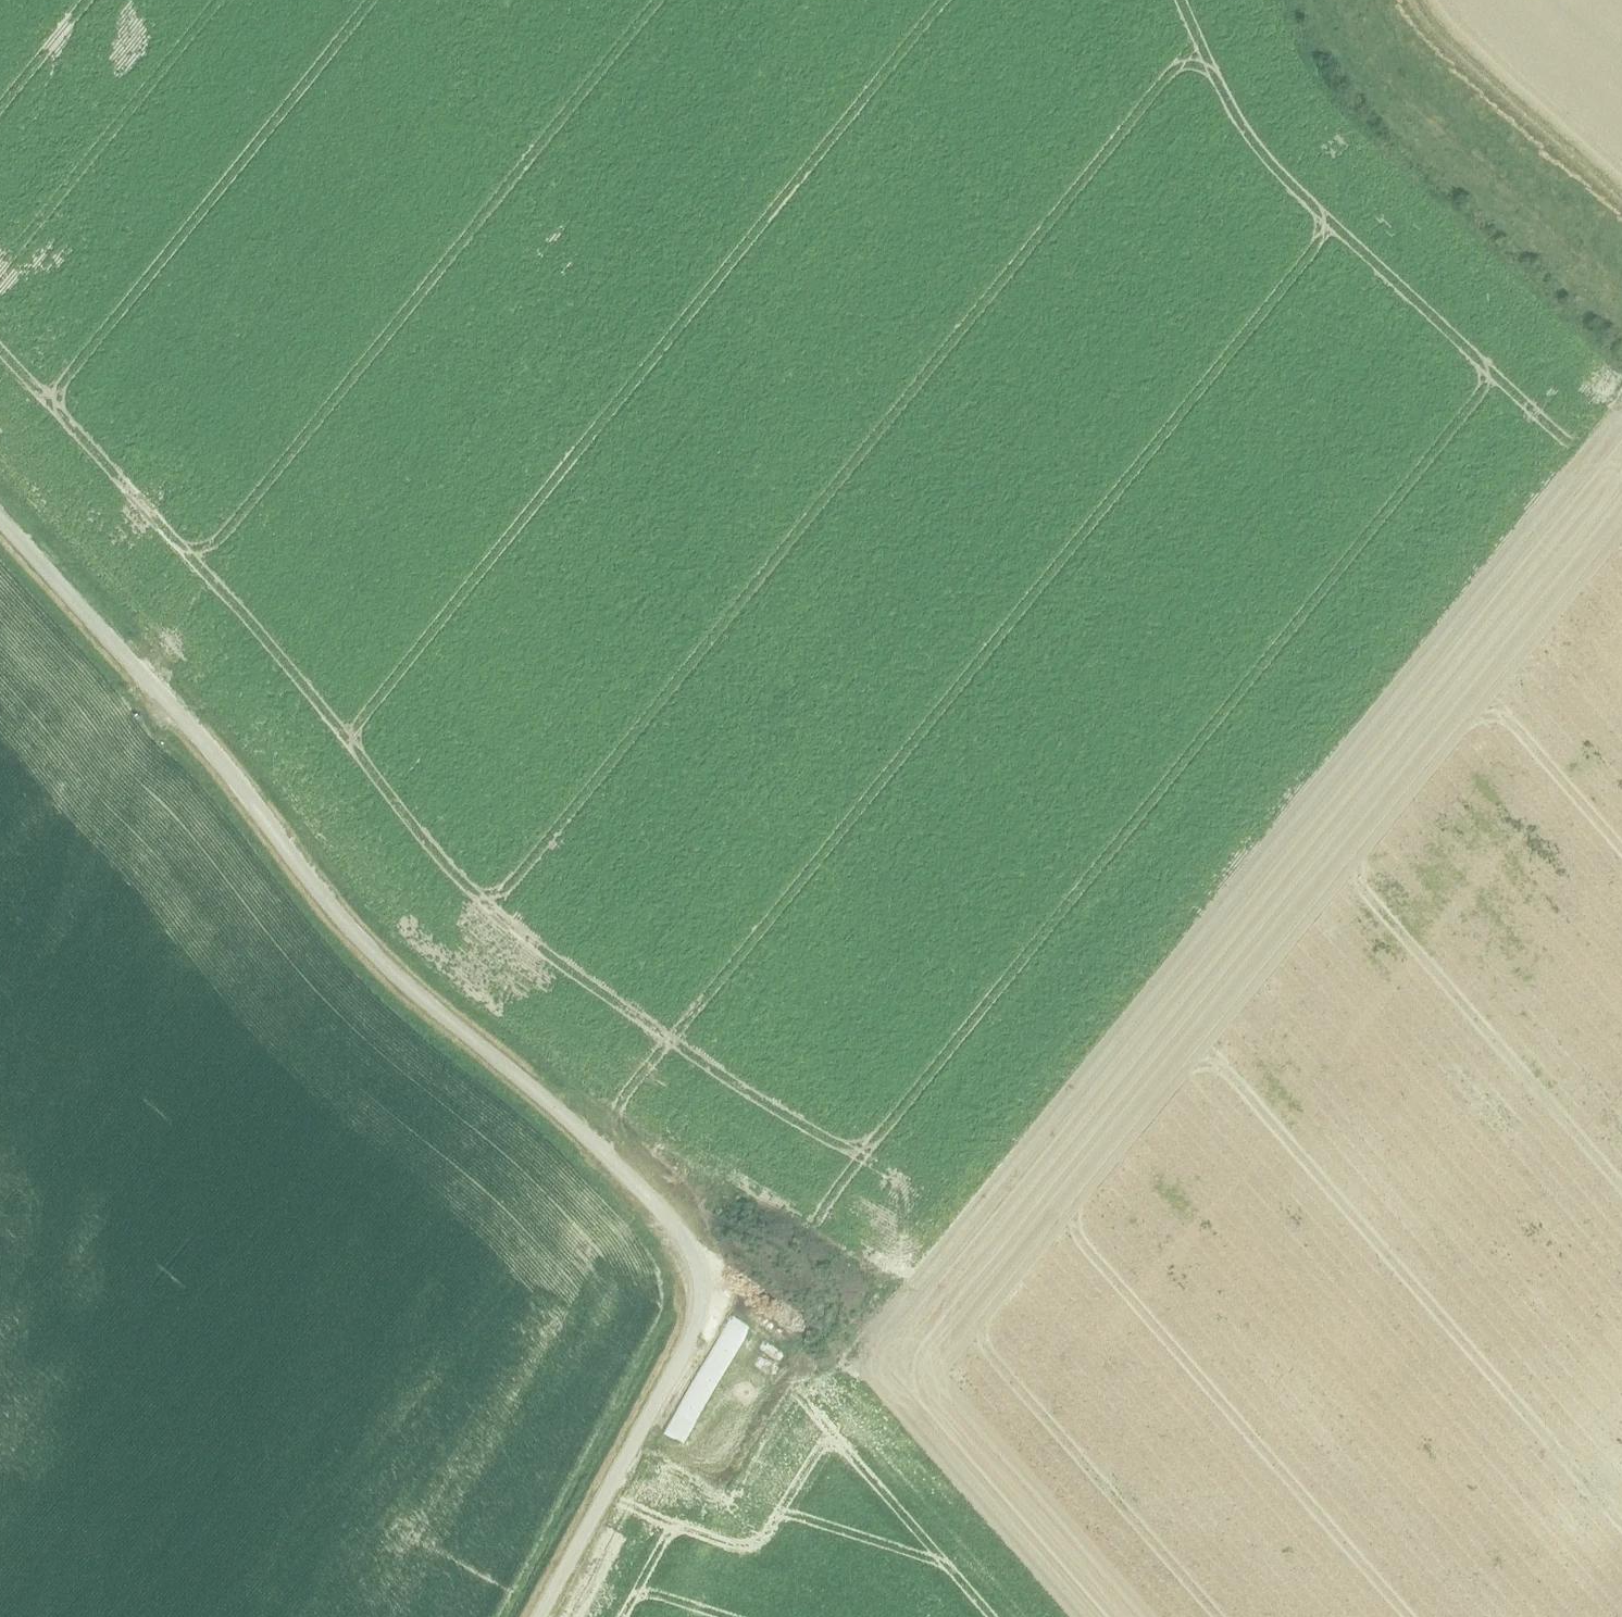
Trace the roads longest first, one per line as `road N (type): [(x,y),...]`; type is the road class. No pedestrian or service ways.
road 1 (unclassified): [(534,1616),(693,1318),(694,1279),(674,1235),(606,1161),(354,932),(159,695),(0,521)]

